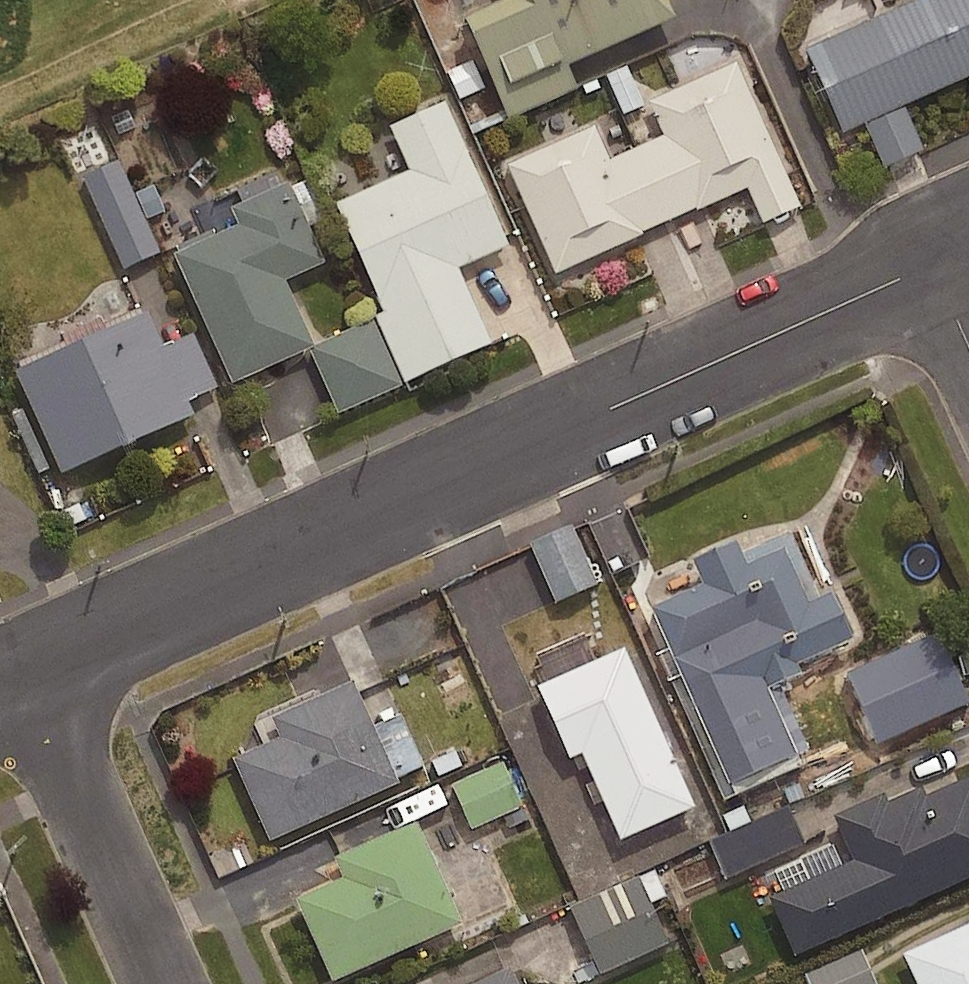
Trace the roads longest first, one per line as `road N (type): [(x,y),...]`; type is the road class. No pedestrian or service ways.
road 1 (residential): [(934,262),(24,669)]
road 2 (residential): [(24,669),(164,983)]

